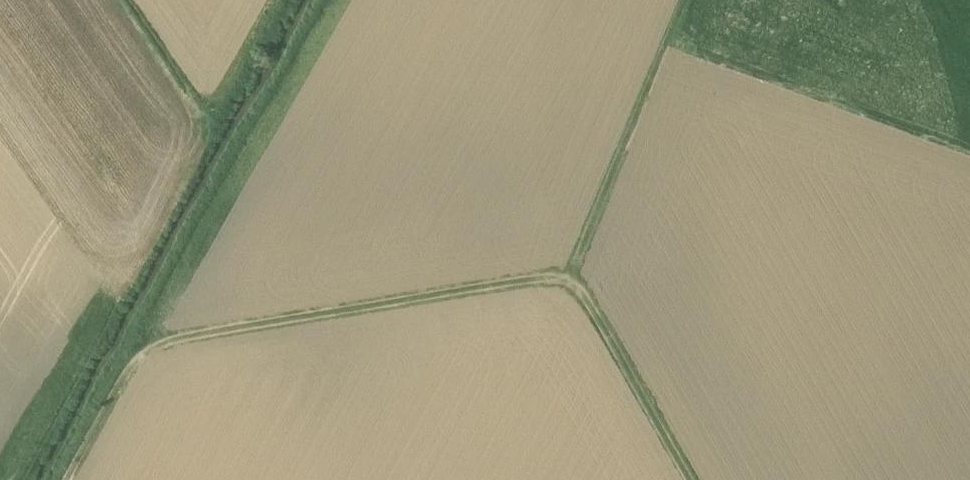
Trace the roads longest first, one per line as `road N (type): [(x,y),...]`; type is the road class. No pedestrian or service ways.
road 1 (track): [(70,479),(141,351),(194,334),(572,271),(693,479)]
road 2 (track): [(572,271),(684,0)]
road 3 (track): [(208,122),(123,0)]

